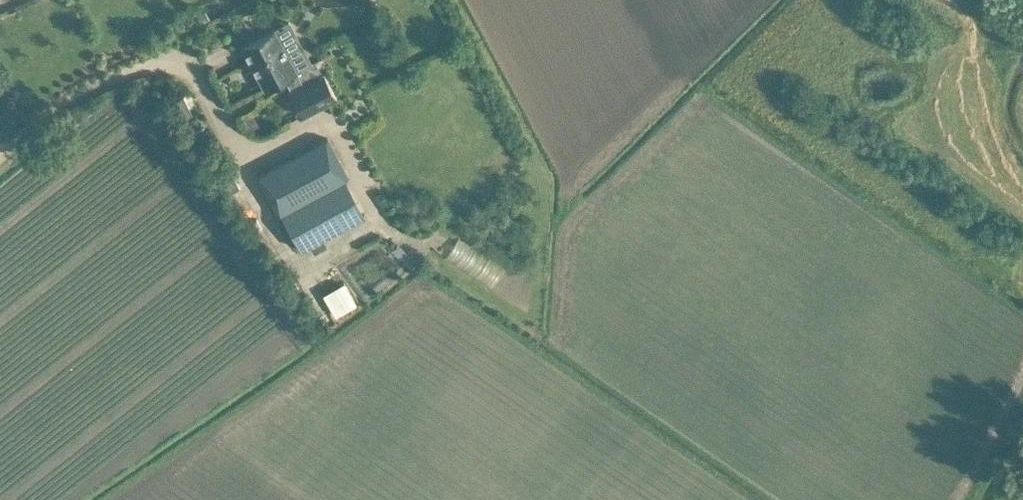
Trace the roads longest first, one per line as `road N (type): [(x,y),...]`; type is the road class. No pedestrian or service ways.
road 1 (unclassified): [(0,169),(102,93)]

